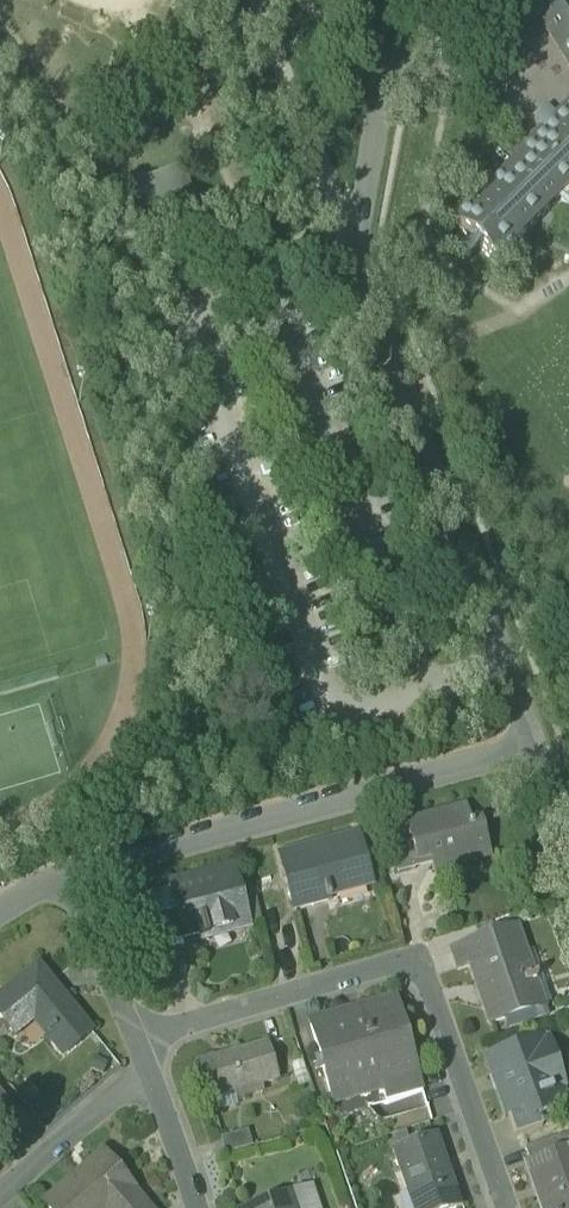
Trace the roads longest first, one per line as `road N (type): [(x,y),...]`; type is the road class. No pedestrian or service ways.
road 1 (residential): [(402,0),(351,245),(536,748)]
road 2 (residential): [(144,1040),(397,967),(430,991),(505,1207)]
road 3 (residential): [(70,876),(536,748)]
road 4 (track): [(351,245),(254,0)]
road 5 (residential): [(155,1067),(0,1193)]
road 6 (residential): [(70,876),(144,1040)]
road 7 (residential): [(155,1067),(201,1207)]

